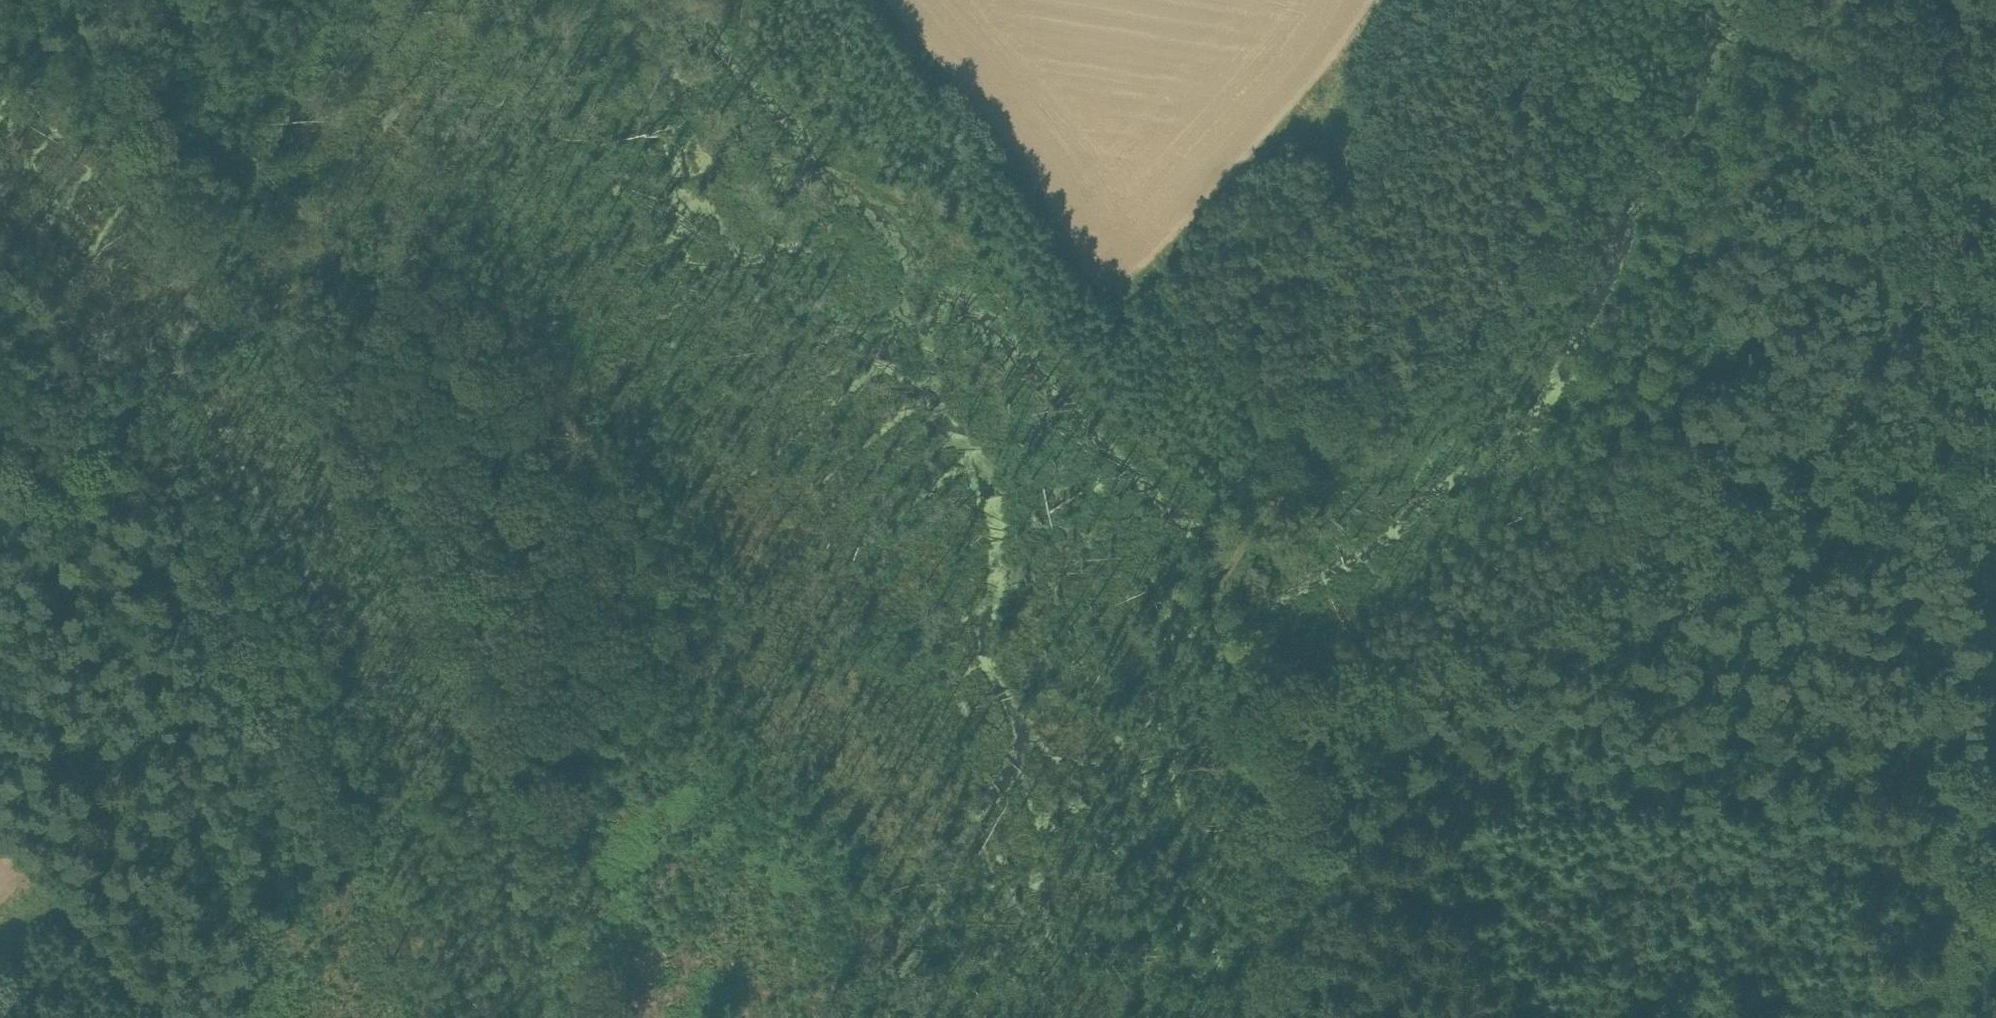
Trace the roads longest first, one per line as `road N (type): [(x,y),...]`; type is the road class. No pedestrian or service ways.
road 1 (track): [(1318,1017),(1274,797),(1218,581),(1248,550),(1310,445),(1316,355),(1357,166),(1345,125),(1316,96)]

